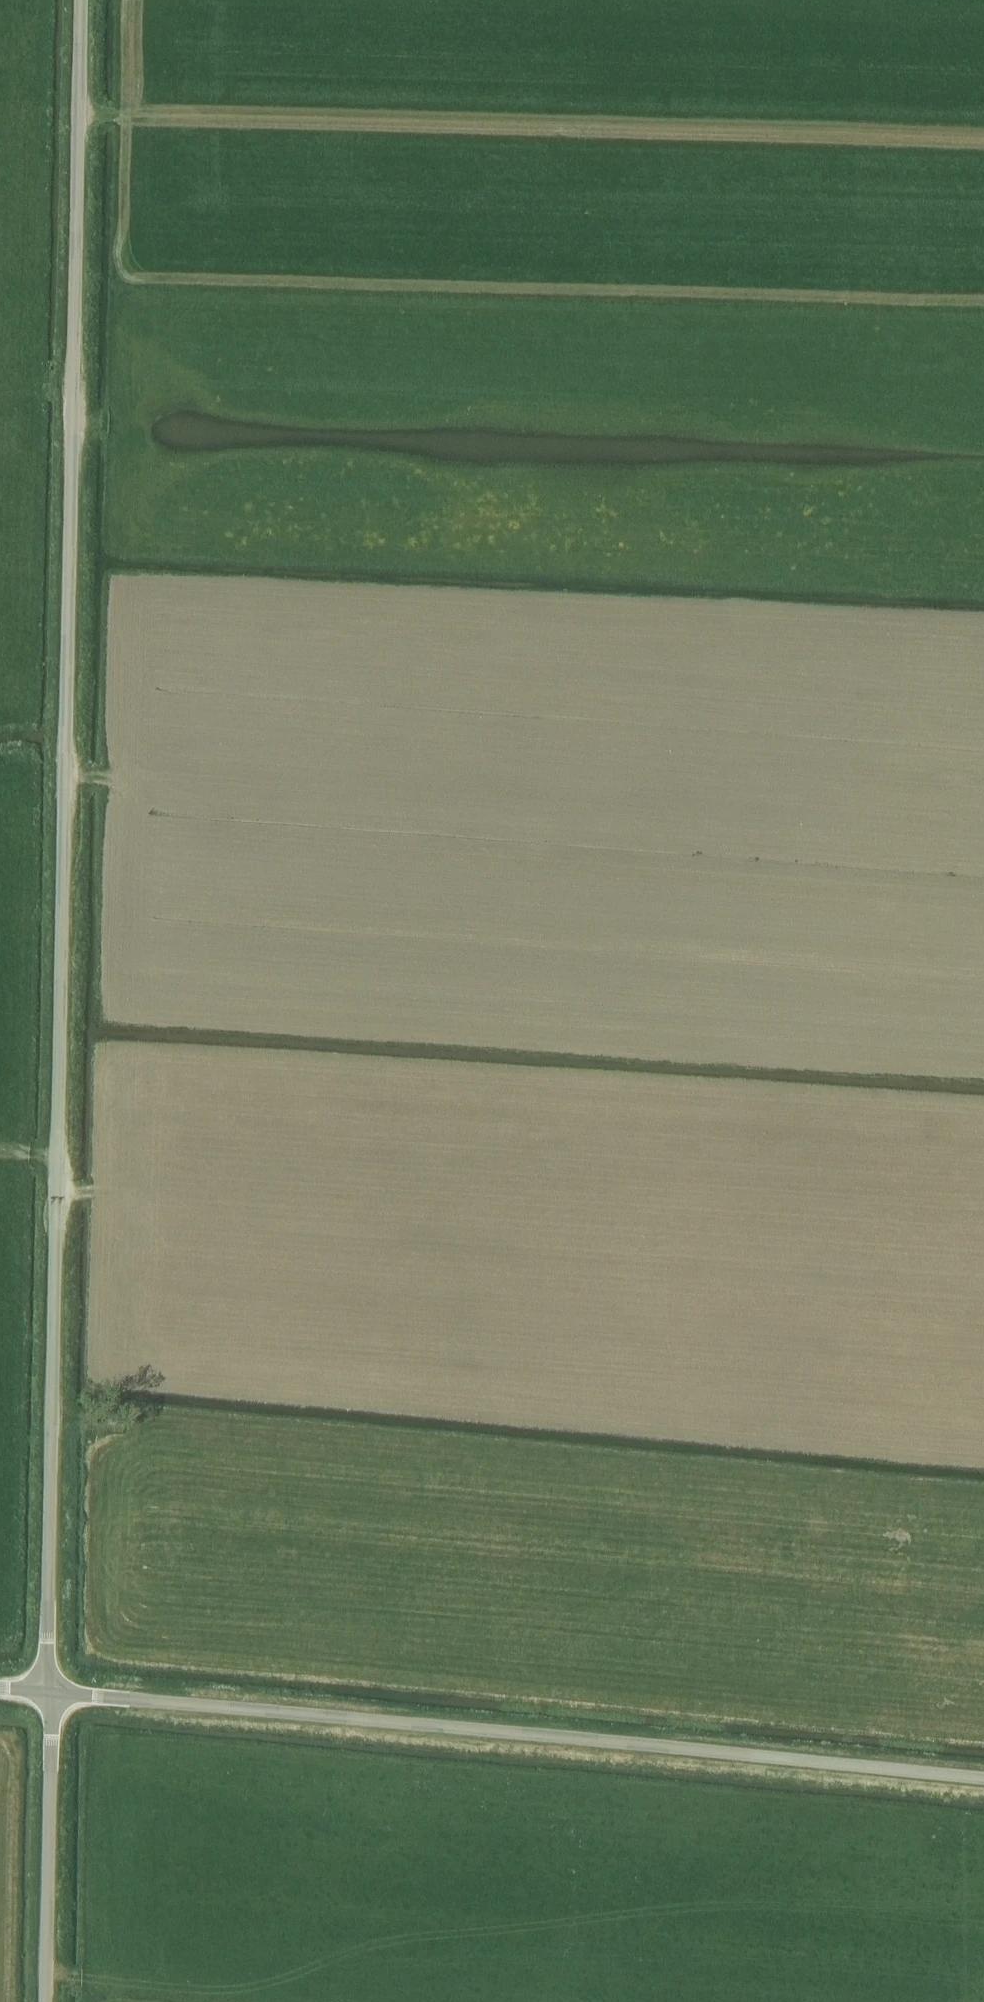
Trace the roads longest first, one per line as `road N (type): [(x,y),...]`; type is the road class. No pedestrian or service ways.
road 1 (unclassified): [(46,1690),(75,0)]
road 2 (unclassified): [(983,1779),(46,1690)]
road 3 (unclassified): [(48,2001),(53,1743),(46,1690)]

